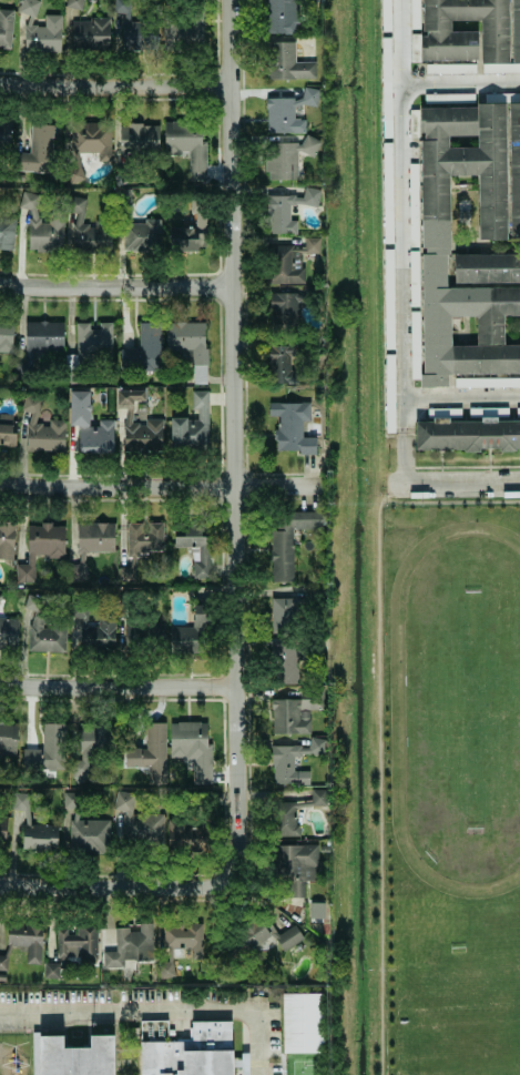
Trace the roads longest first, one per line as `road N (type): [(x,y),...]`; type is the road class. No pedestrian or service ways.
road 1 (residential): [(233,0),(239,858),(234,879),(213,890),(175,890)]
road 2 (residential): [(319,488),(0,486)]
road 3 (residential): [(235,691),(0,687)]
road 4 (residential): [(234,90),(0,86)]
road 5 (residential): [(0,285),(234,287)]
road 6 (residential): [(175,890),(0,885)]
road 7 (residential): [(519,487),(383,488)]

